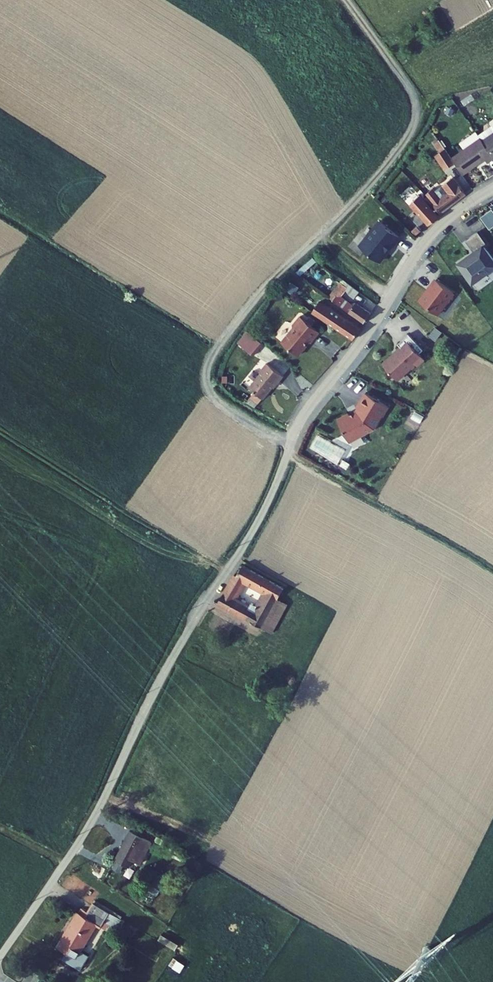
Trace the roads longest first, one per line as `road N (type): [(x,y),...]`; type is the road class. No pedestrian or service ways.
road 1 (residential): [(0,958),(94,818),(169,663),(265,508),(307,411),(425,242),(492,189)]
road 2 (track): [(348,0),(415,99),(408,142),(239,321),(207,373),(218,399),(293,441)]

